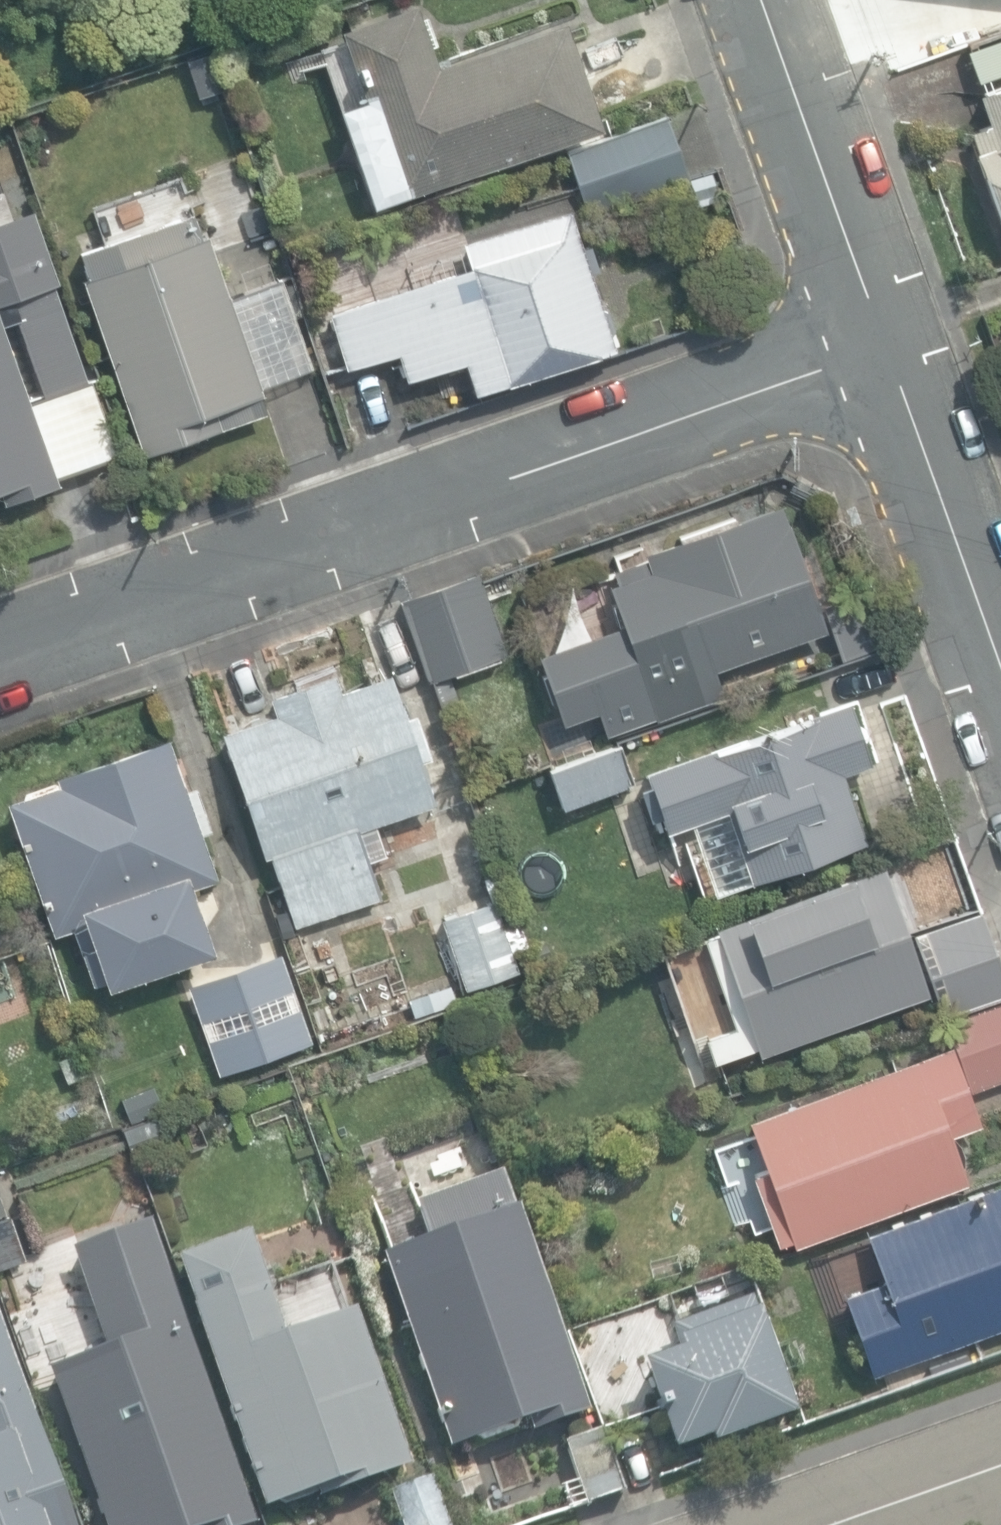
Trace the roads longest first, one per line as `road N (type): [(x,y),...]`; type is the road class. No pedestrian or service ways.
road 1 (residential): [(879,340),(0,648)]
road 2 (residential): [(760,0),(879,340)]
road 3 (residential): [(879,340),(1000,678)]
road 4 (residential): [(1000,1461),(824,1524)]

